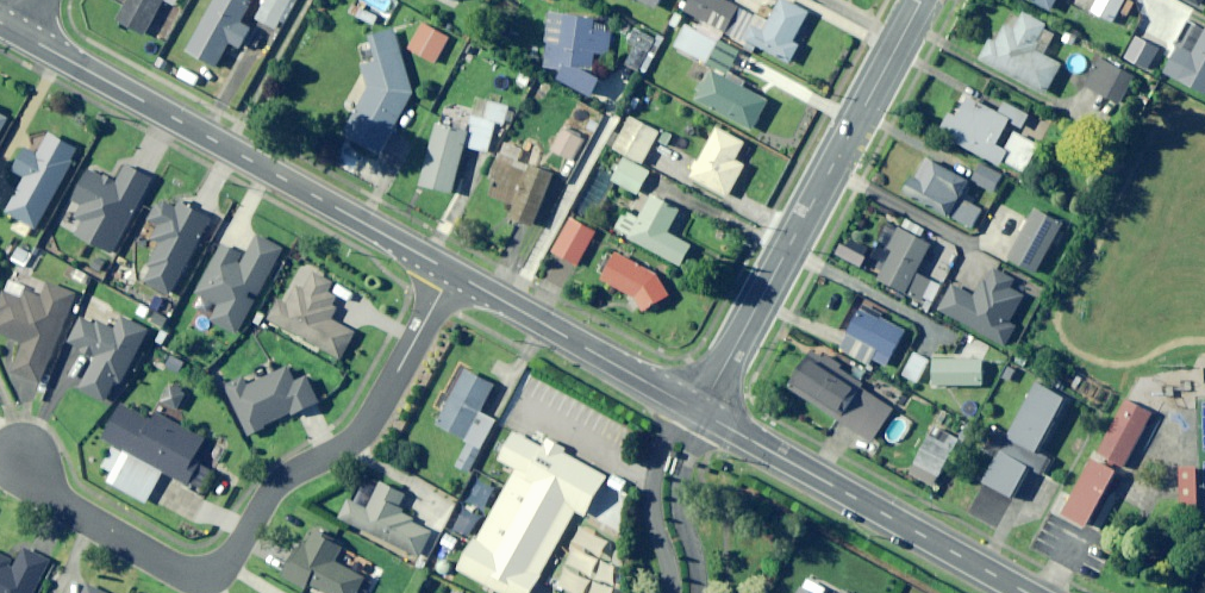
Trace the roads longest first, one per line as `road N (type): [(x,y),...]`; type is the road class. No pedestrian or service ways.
road 1 (residential): [(20,457),(66,508),(203,579),(231,566),(291,470),(352,441),(374,419),(453,273)]
road 2 (residential): [(453,273),(20,32)]
road 3 (residential): [(700,413),(923,0)]
road 4 (tertiary): [(1030,592),(711,419)]
road 5 (residential): [(686,405),(453,273)]
road 6 (residential): [(652,592),(656,482),(686,405)]
road 7 (residential): [(711,419),(676,492),(699,592)]

